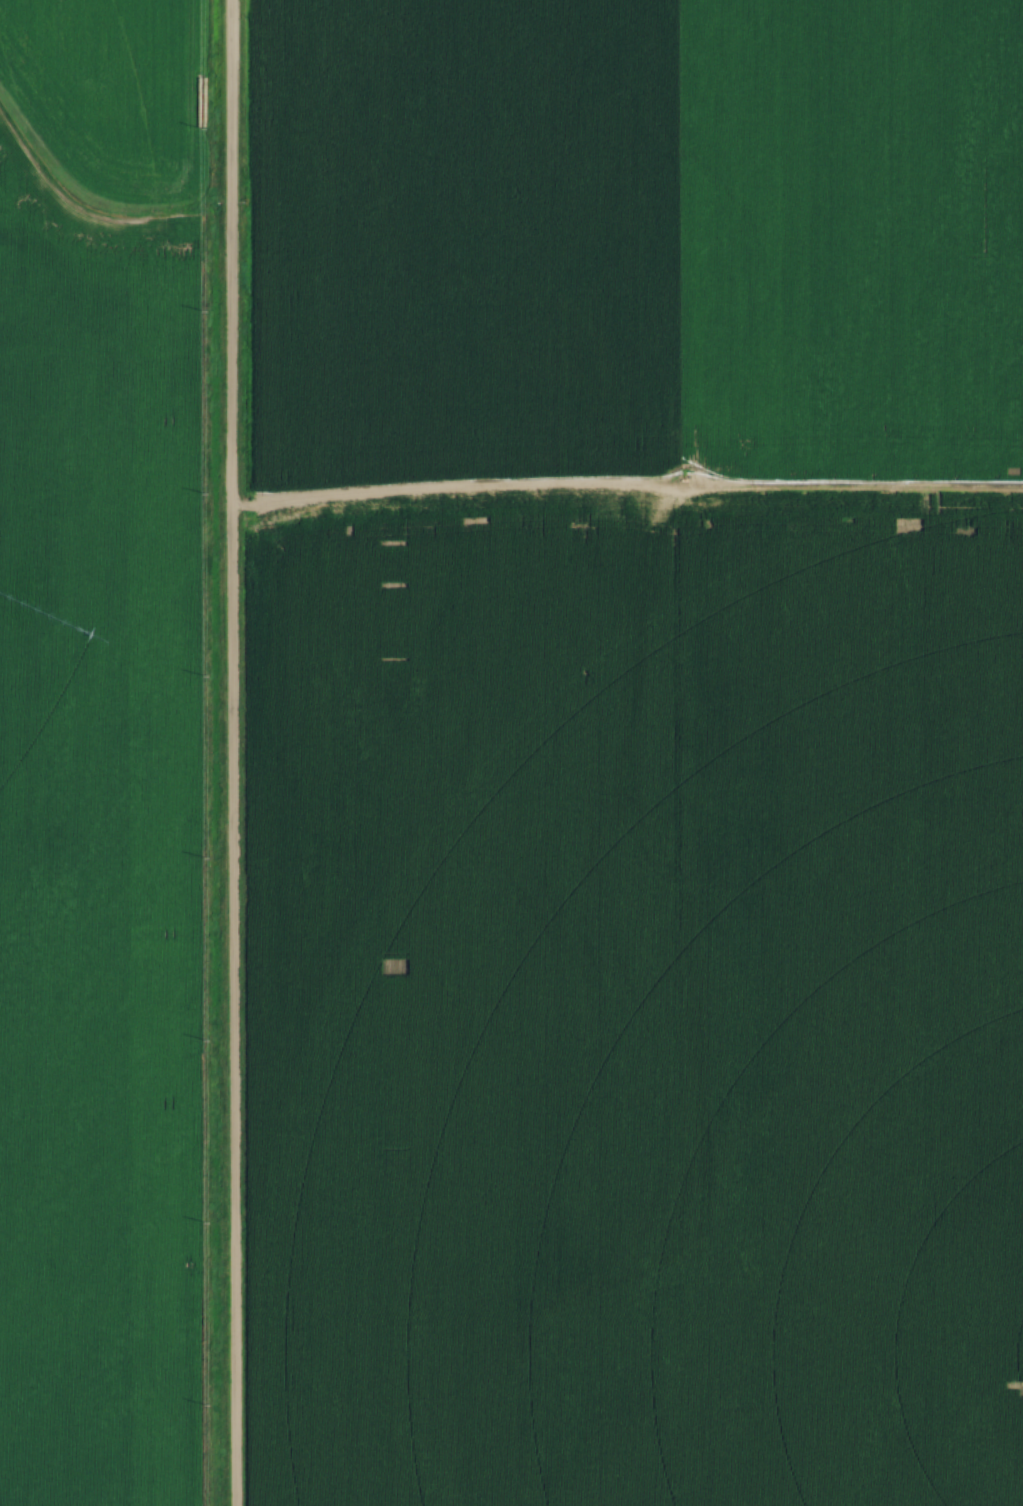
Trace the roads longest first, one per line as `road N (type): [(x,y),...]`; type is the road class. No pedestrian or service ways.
road 1 (residential): [(228,0),(231,1505)]

